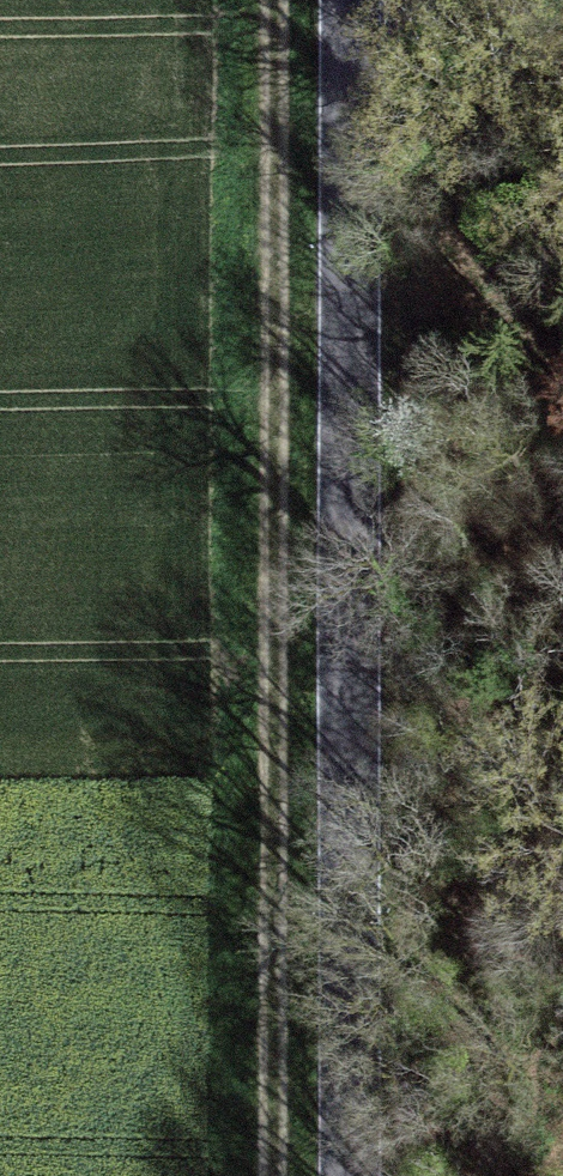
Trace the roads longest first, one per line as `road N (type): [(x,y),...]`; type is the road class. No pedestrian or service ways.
road 1 (track): [(276,1175),(267,0)]
road 2 (tertiary): [(350,0),(350,1175)]

